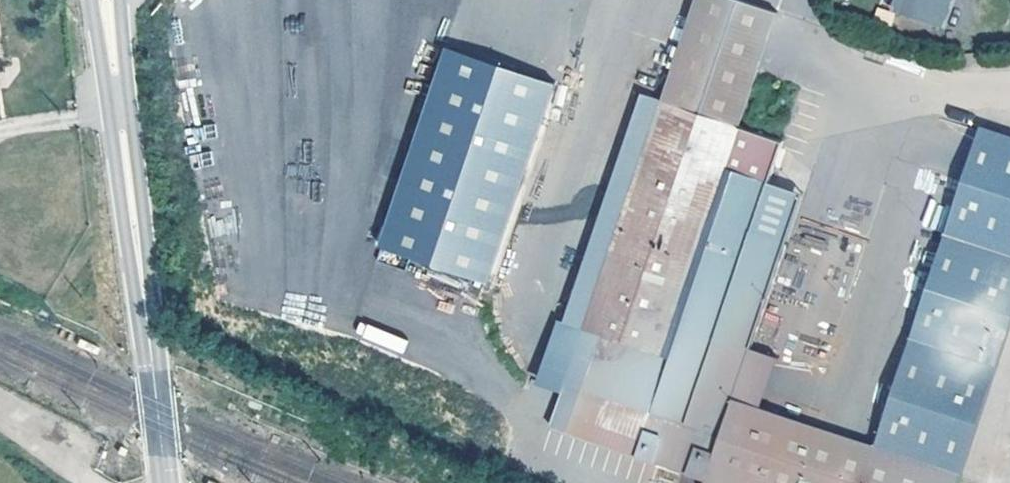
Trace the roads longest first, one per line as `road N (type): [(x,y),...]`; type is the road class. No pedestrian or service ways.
road 1 (secondary): [(166,482),(107,0)]
road 2 (track): [(95,482),(0,407)]

